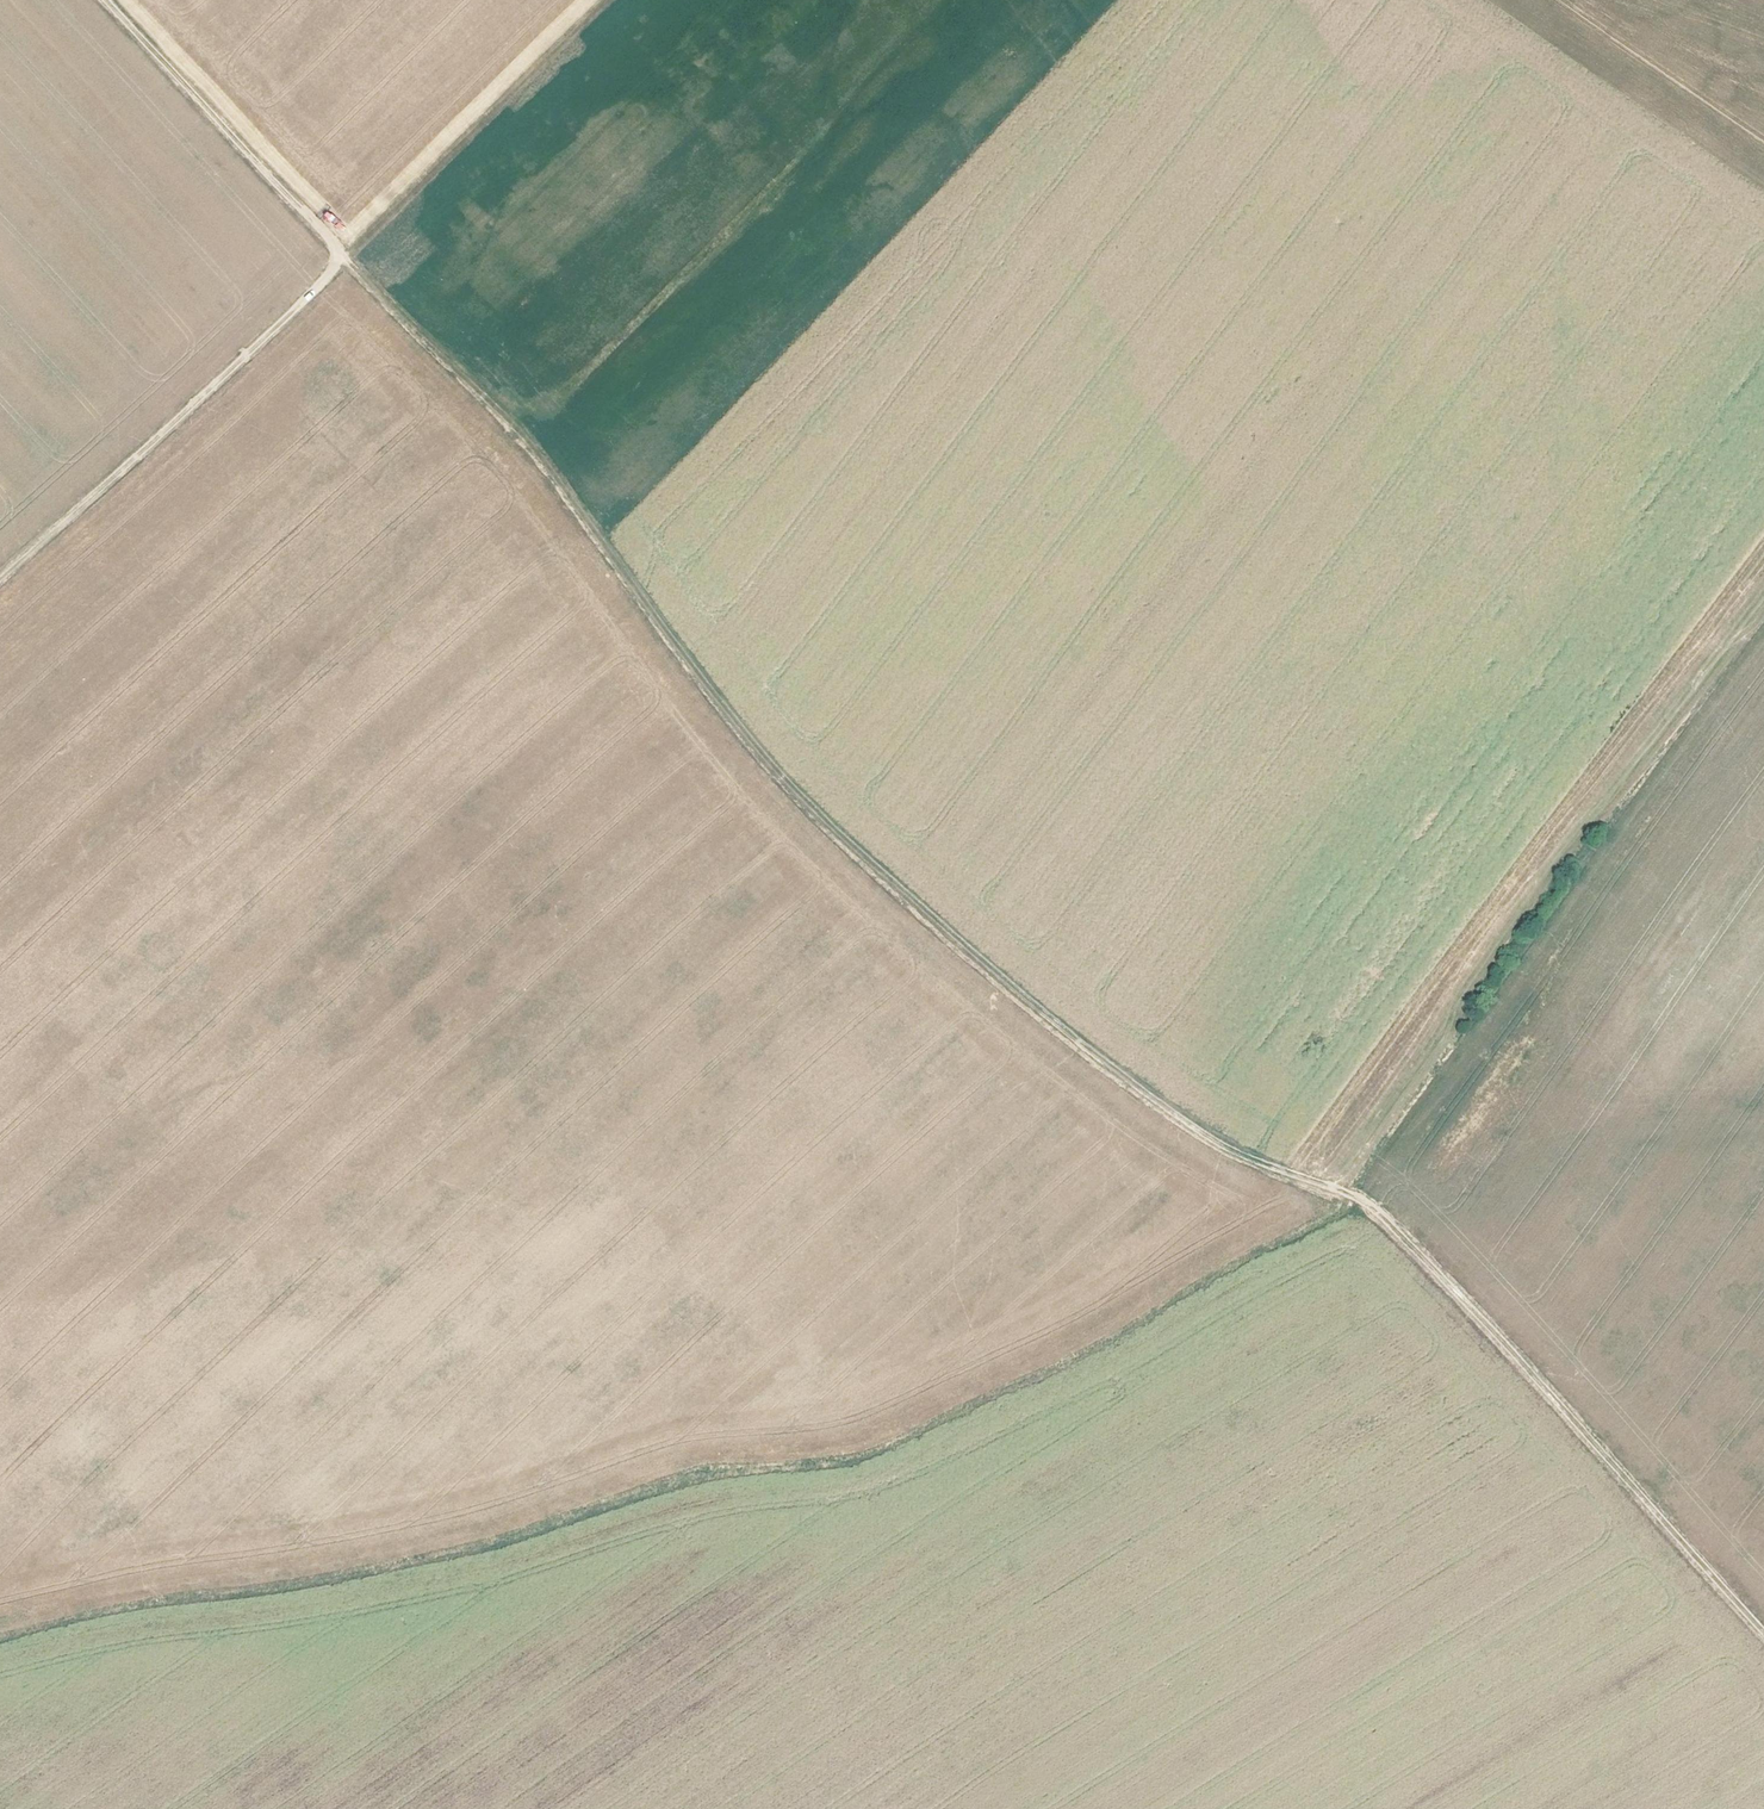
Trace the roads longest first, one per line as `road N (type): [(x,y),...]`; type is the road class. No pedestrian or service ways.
road 1 (track): [(335,258),(609,537),(897,894),(1243,1154),(1391,1218),(1763,1619)]
road 2 (track): [(0,575),(280,324),(335,258)]
road 3 (track): [(612,0),(335,258)]
road 4 (track): [(335,258),(98,0)]

